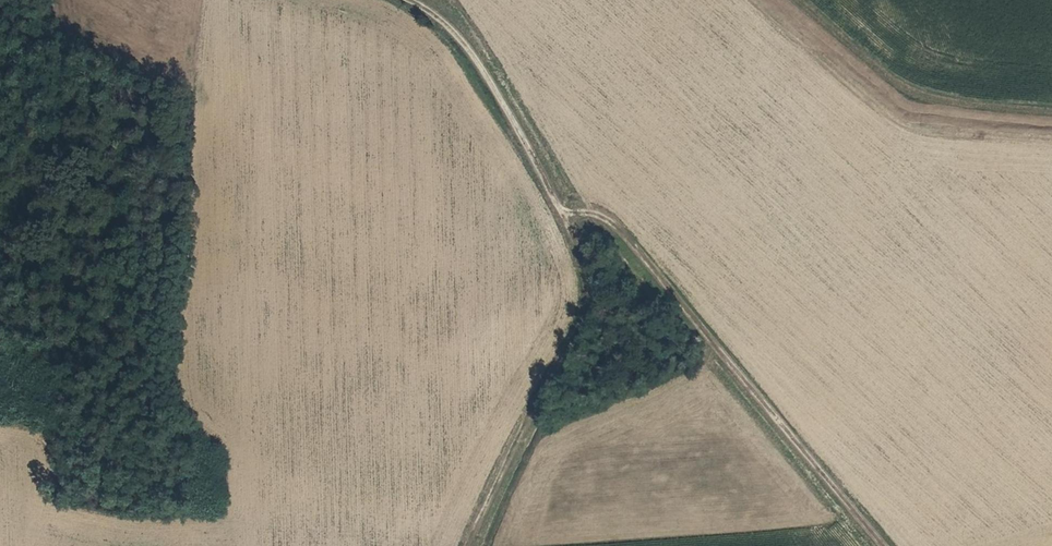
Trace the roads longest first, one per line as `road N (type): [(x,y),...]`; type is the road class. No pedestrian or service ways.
road 1 (track): [(411,0),(467,43),(567,215),(591,276),(589,309),(469,545)]
road 2 (track): [(885,545),(619,227),(596,211),(567,215)]

